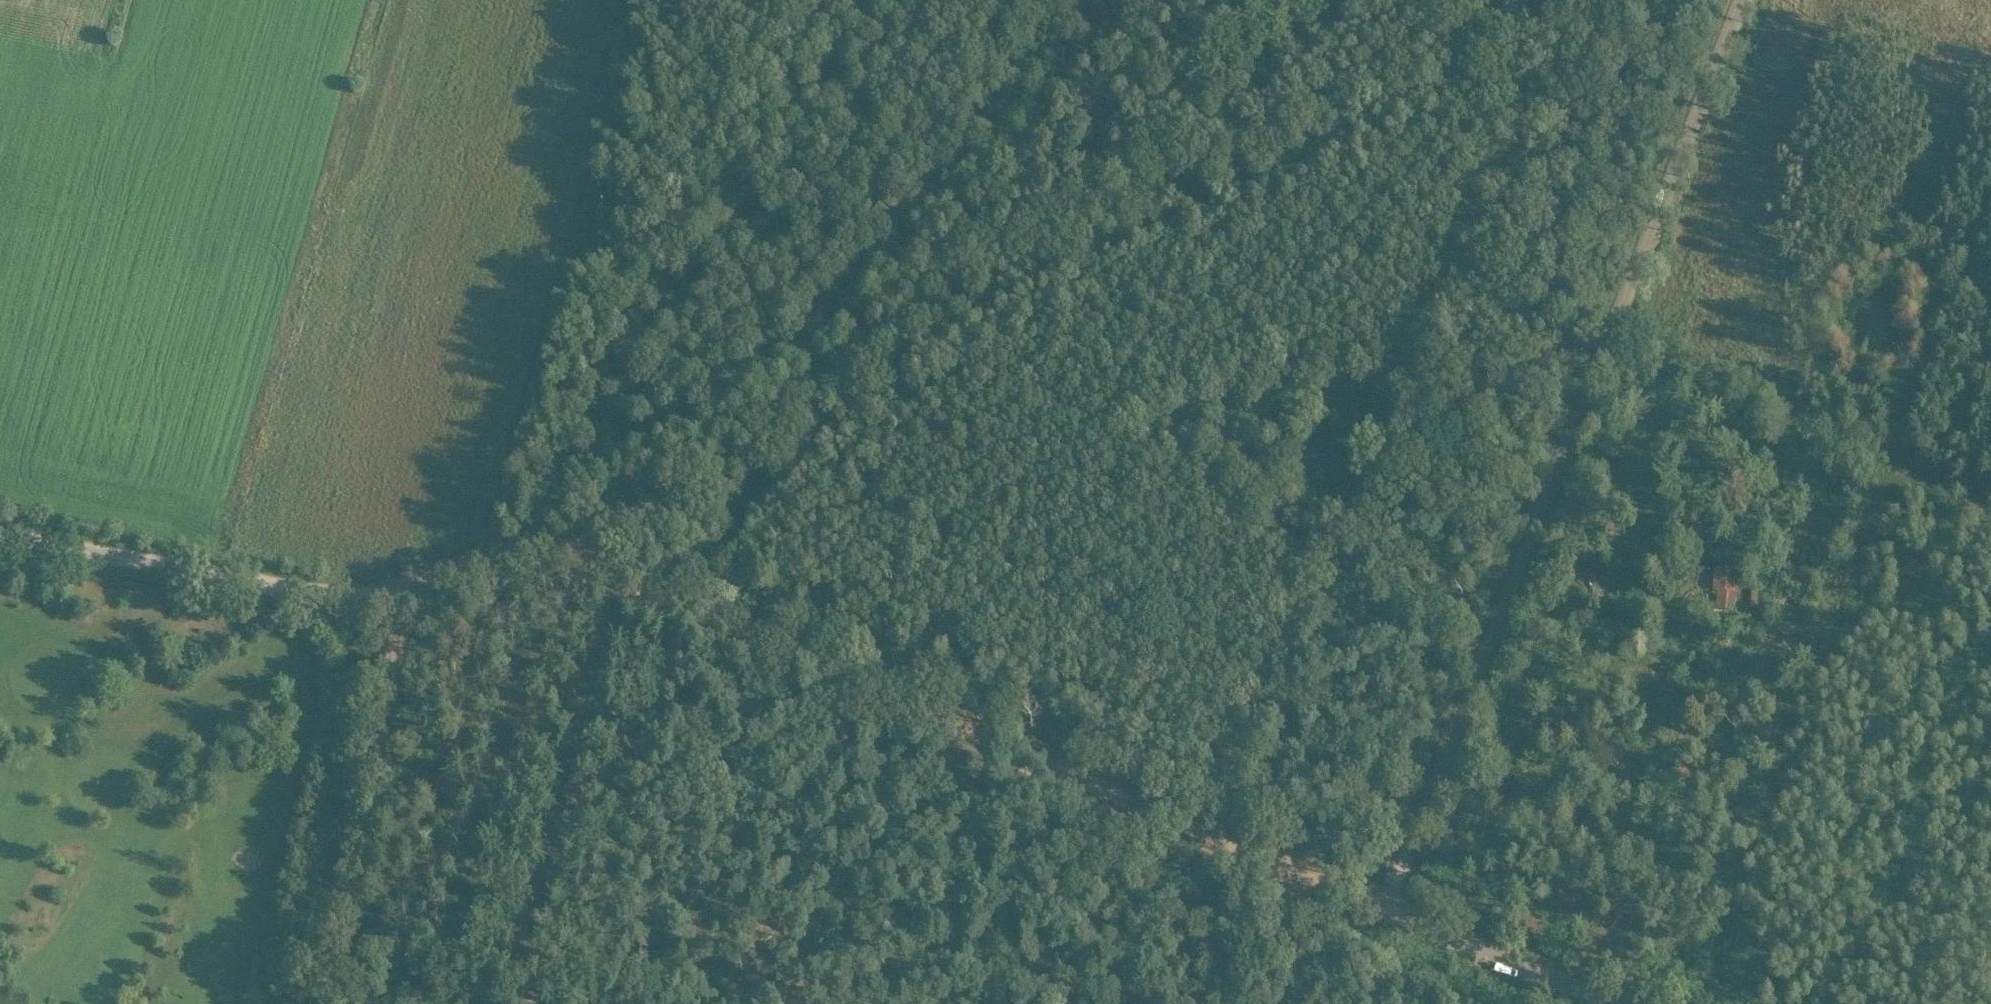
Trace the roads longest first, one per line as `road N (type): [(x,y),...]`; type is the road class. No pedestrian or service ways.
road 1 (unclassified): [(1645,1003),(1358,877),(1668,138),(1717,0)]
road 2 (track): [(1358,877),(673,586),(590,560)]
road 3 (track): [(305,1003),(398,620),(384,580)]
road 4 (unclassified): [(384,580),(294,581),(0,537)]
road 5 (track): [(590,560),(503,562),(384,580)]

